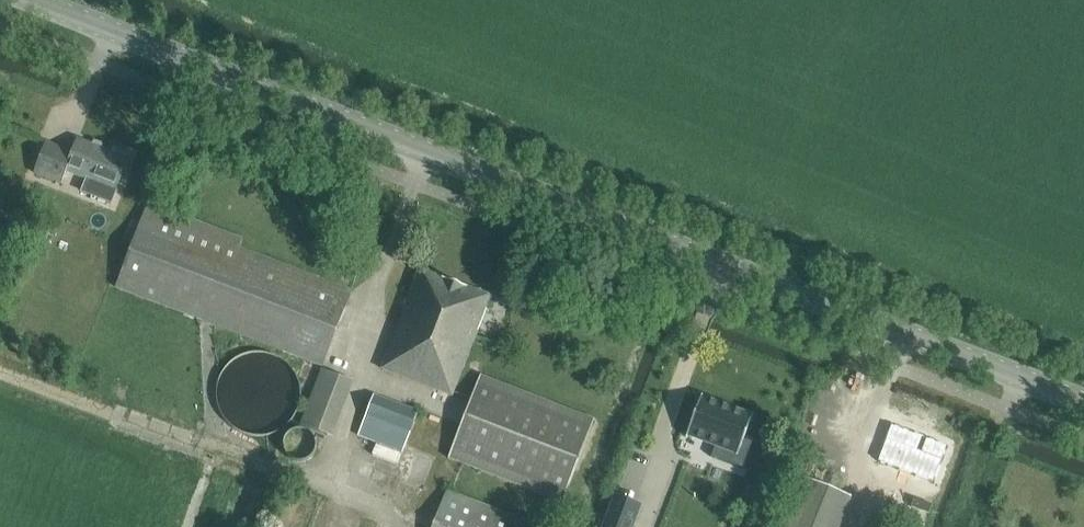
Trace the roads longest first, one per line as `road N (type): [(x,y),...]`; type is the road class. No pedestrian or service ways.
road 1 (tertiary): [(1083,401),(31,0)]

